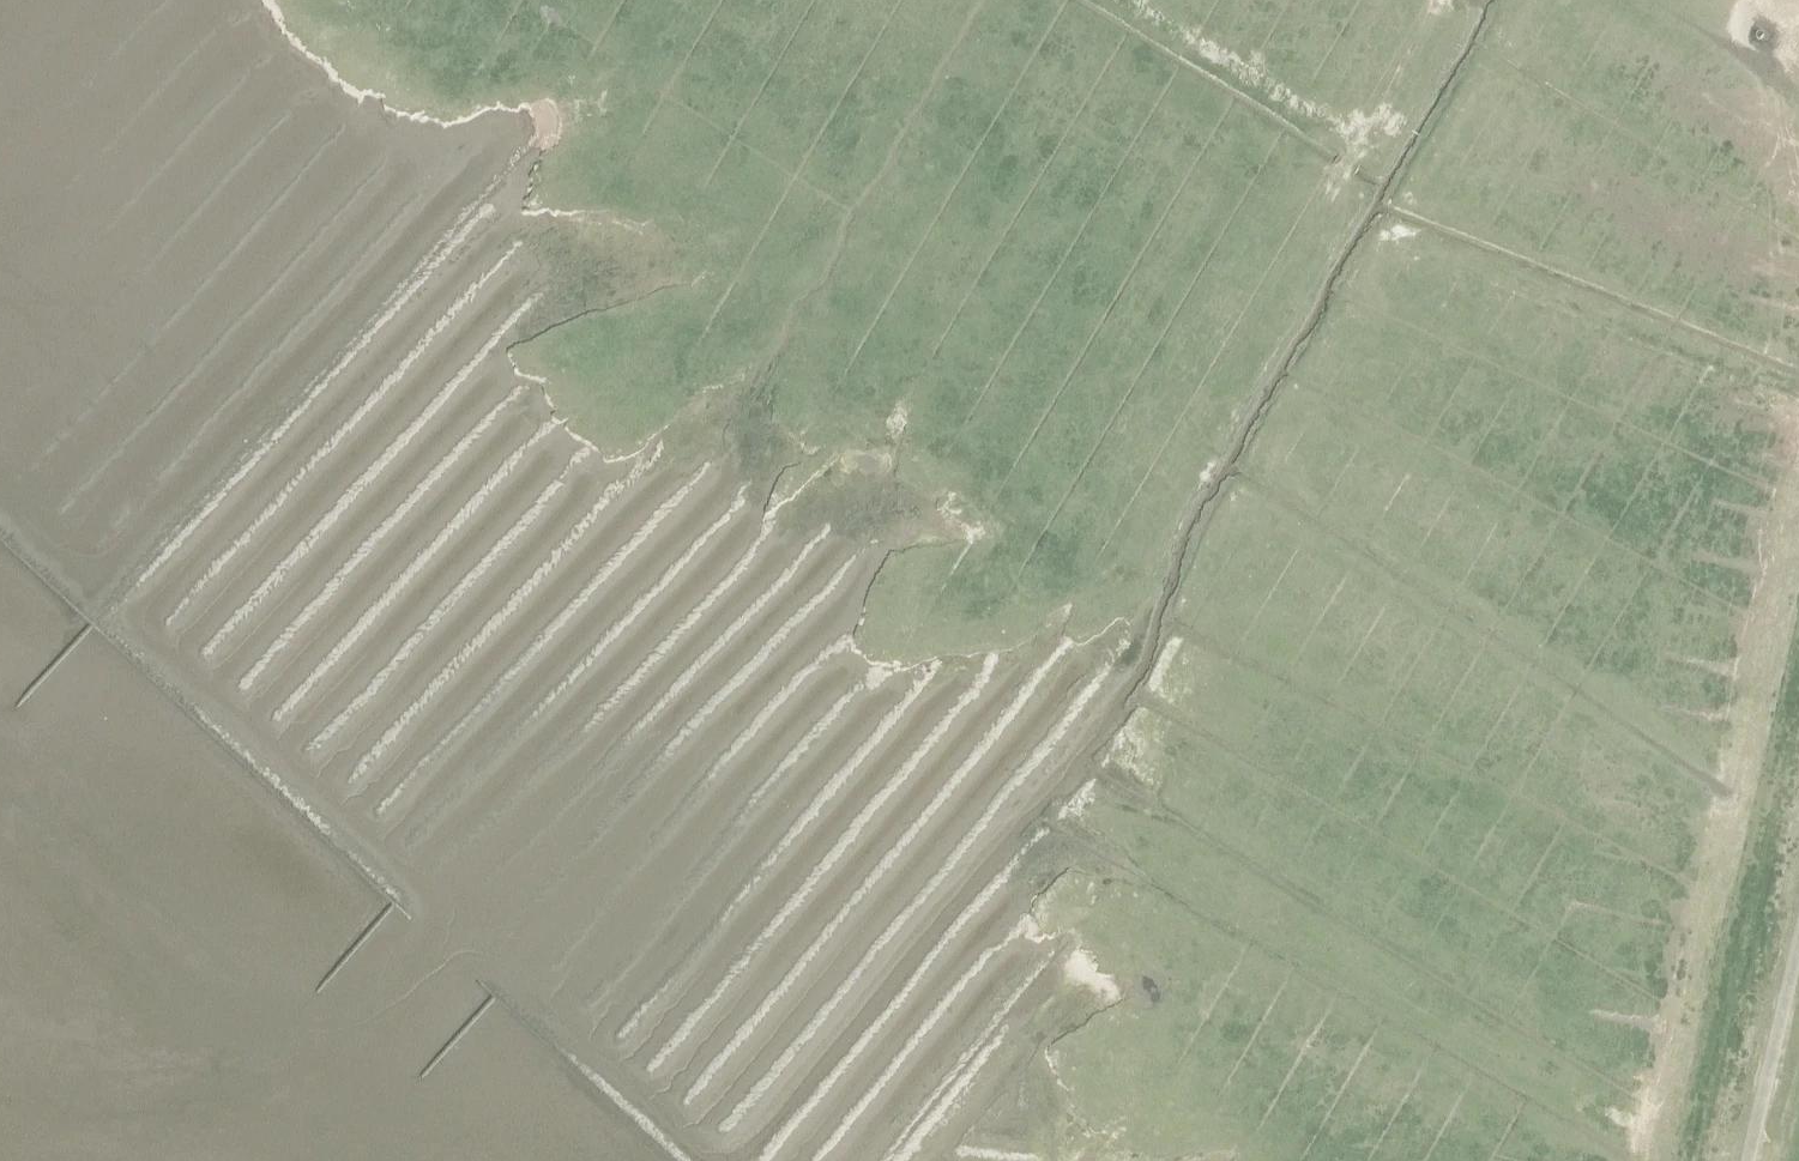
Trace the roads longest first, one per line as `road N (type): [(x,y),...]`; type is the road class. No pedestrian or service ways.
road 1 (track): [(1744,1160),(1798,927)]

